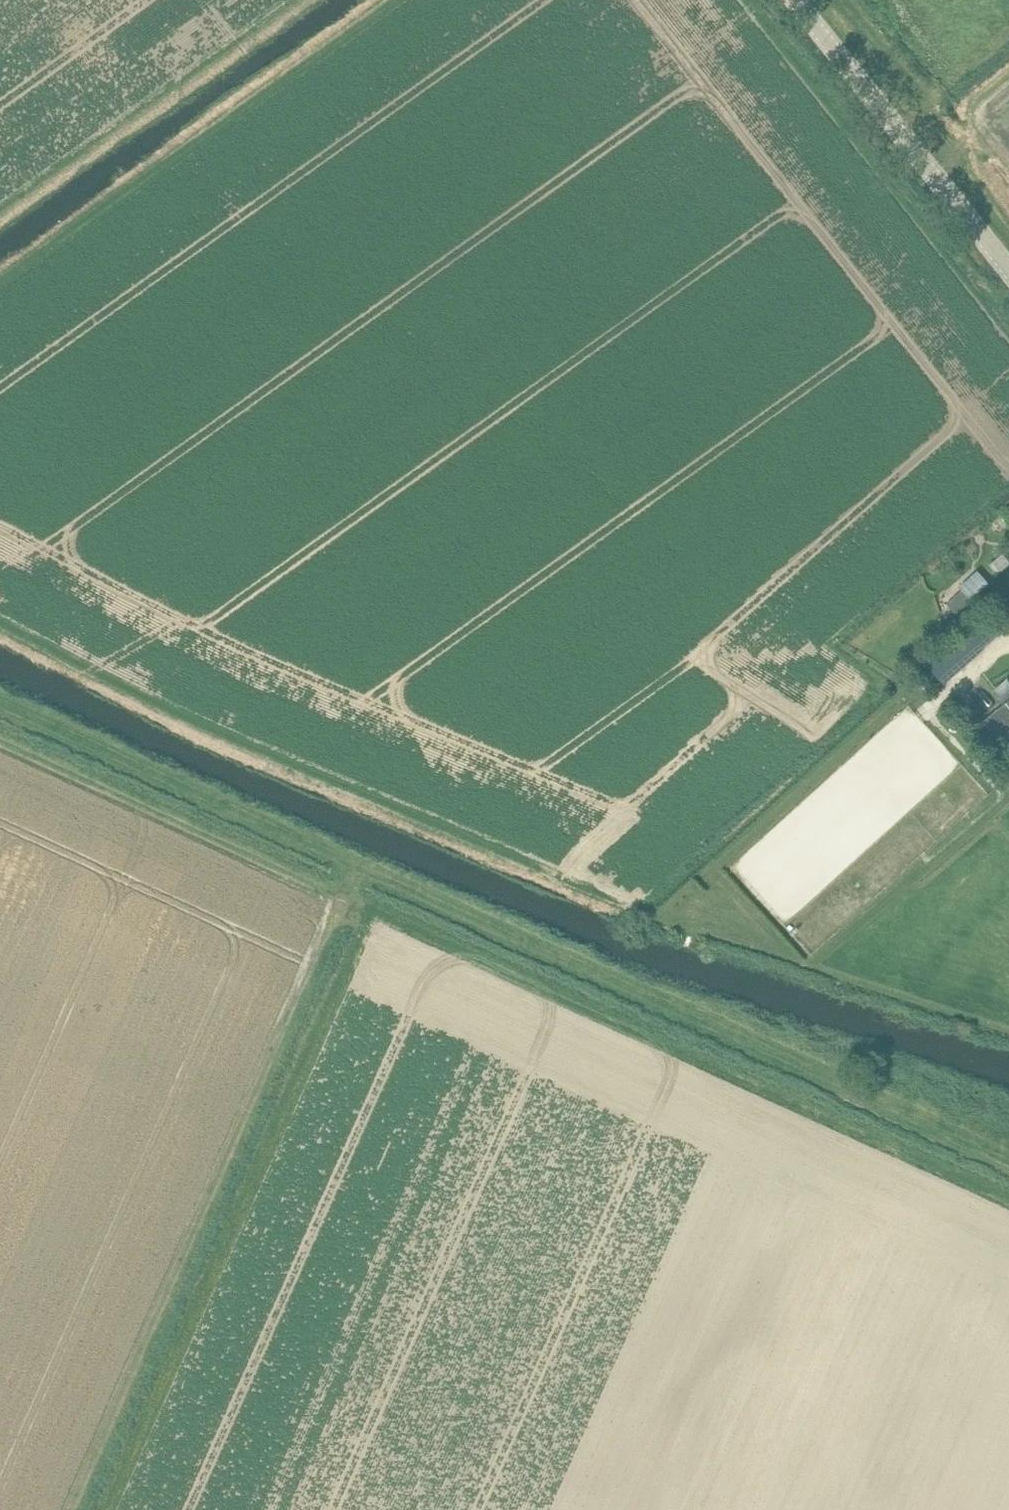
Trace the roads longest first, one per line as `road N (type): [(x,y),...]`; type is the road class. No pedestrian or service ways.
road 1 (tertiary): [(1008,267),(801,0)]

